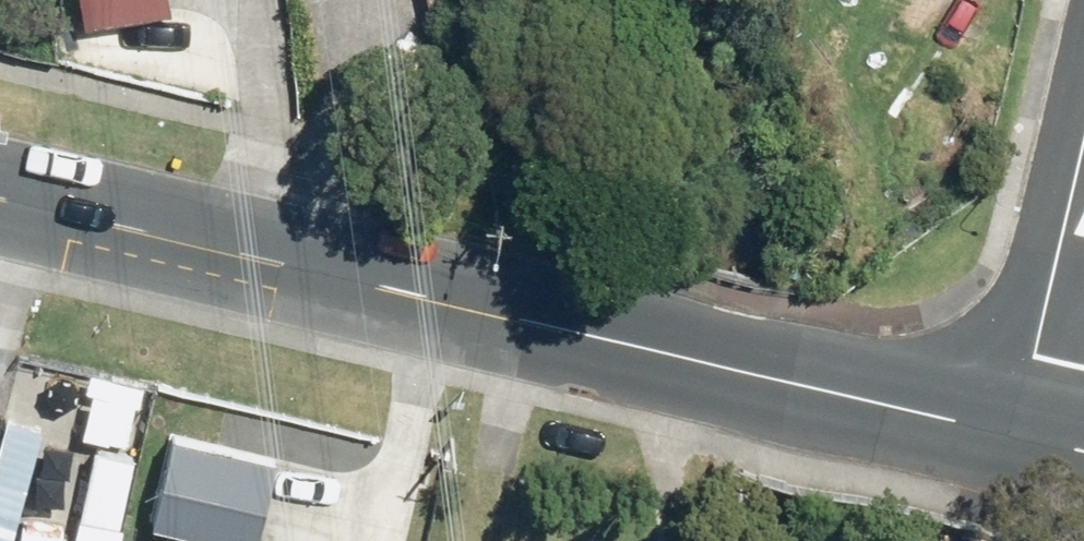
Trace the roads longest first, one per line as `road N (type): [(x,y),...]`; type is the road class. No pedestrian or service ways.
road 1 (secondary): [(0,199),(1012,434)]
road 2 (residential): [(1083,119),(1012,434)]

